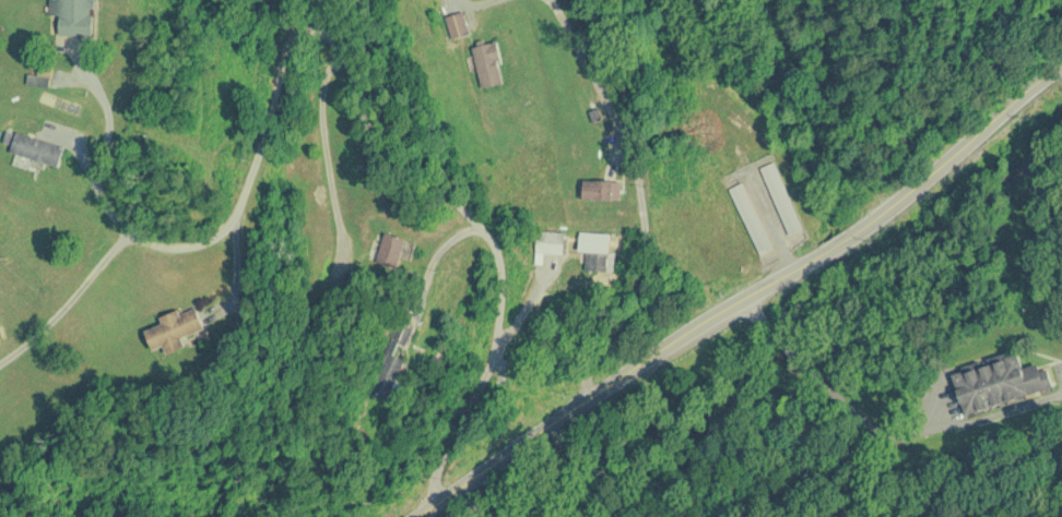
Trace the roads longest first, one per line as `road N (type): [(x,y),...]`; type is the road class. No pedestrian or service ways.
road 1 (residential): [(440,501),(440,458),(496,346),(502,290),(495,250),(420,165),(324,34),(299,33),(286,48),(258,155),(221,232),(189,247),(151,244),(130,236),(95,184)]
road 2 (primary): [(416,516),(694,328),(945,175),(1061,69)]

